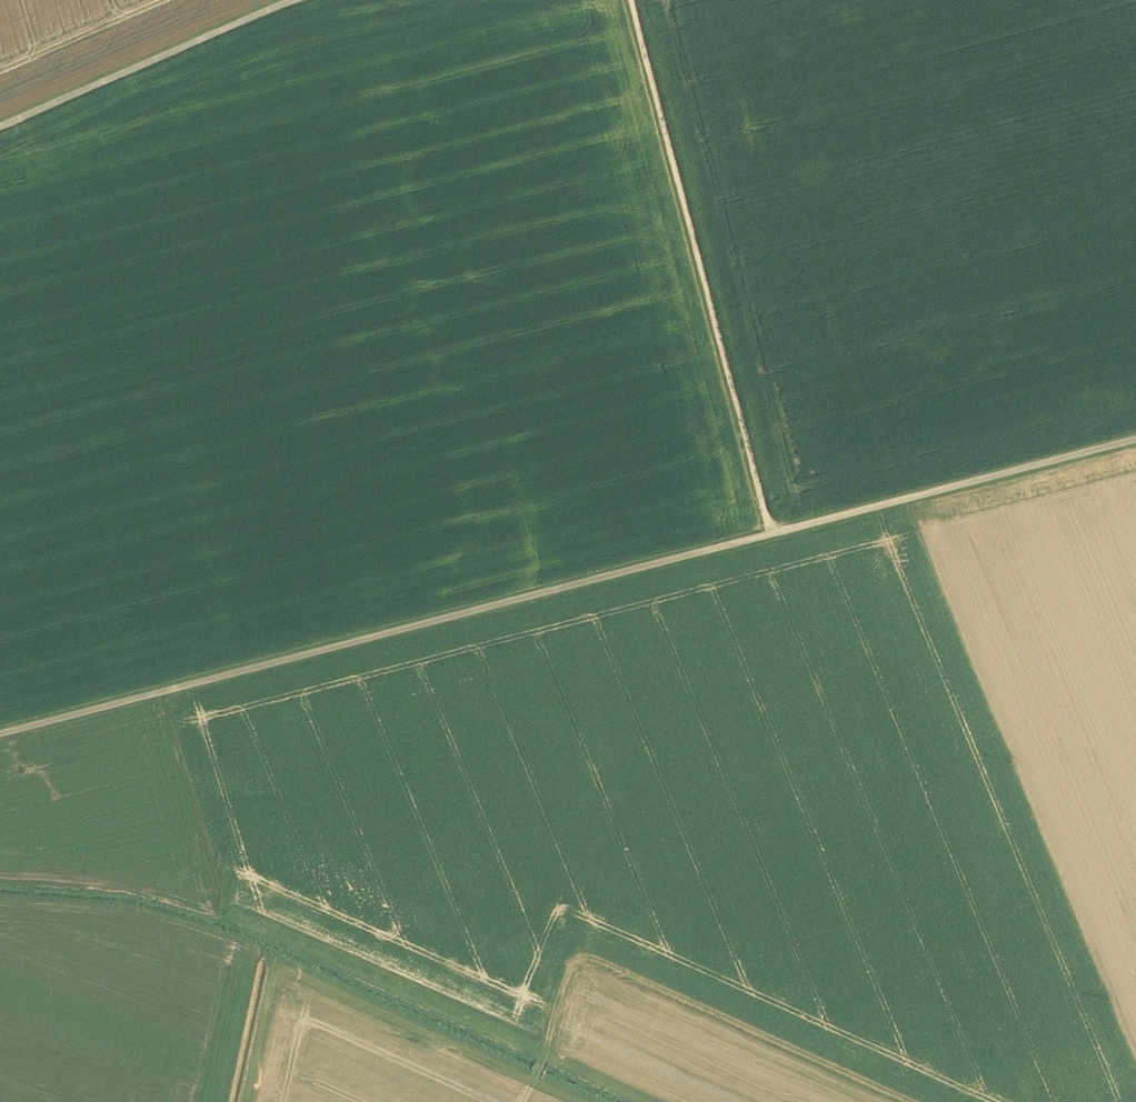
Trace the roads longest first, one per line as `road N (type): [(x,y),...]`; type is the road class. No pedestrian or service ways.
road 1 (track): [(0,734),(1135,442)]
road 2 (track): [(776,535),(637,0)]
road 3 (track): [(0,127),(310,0)]

